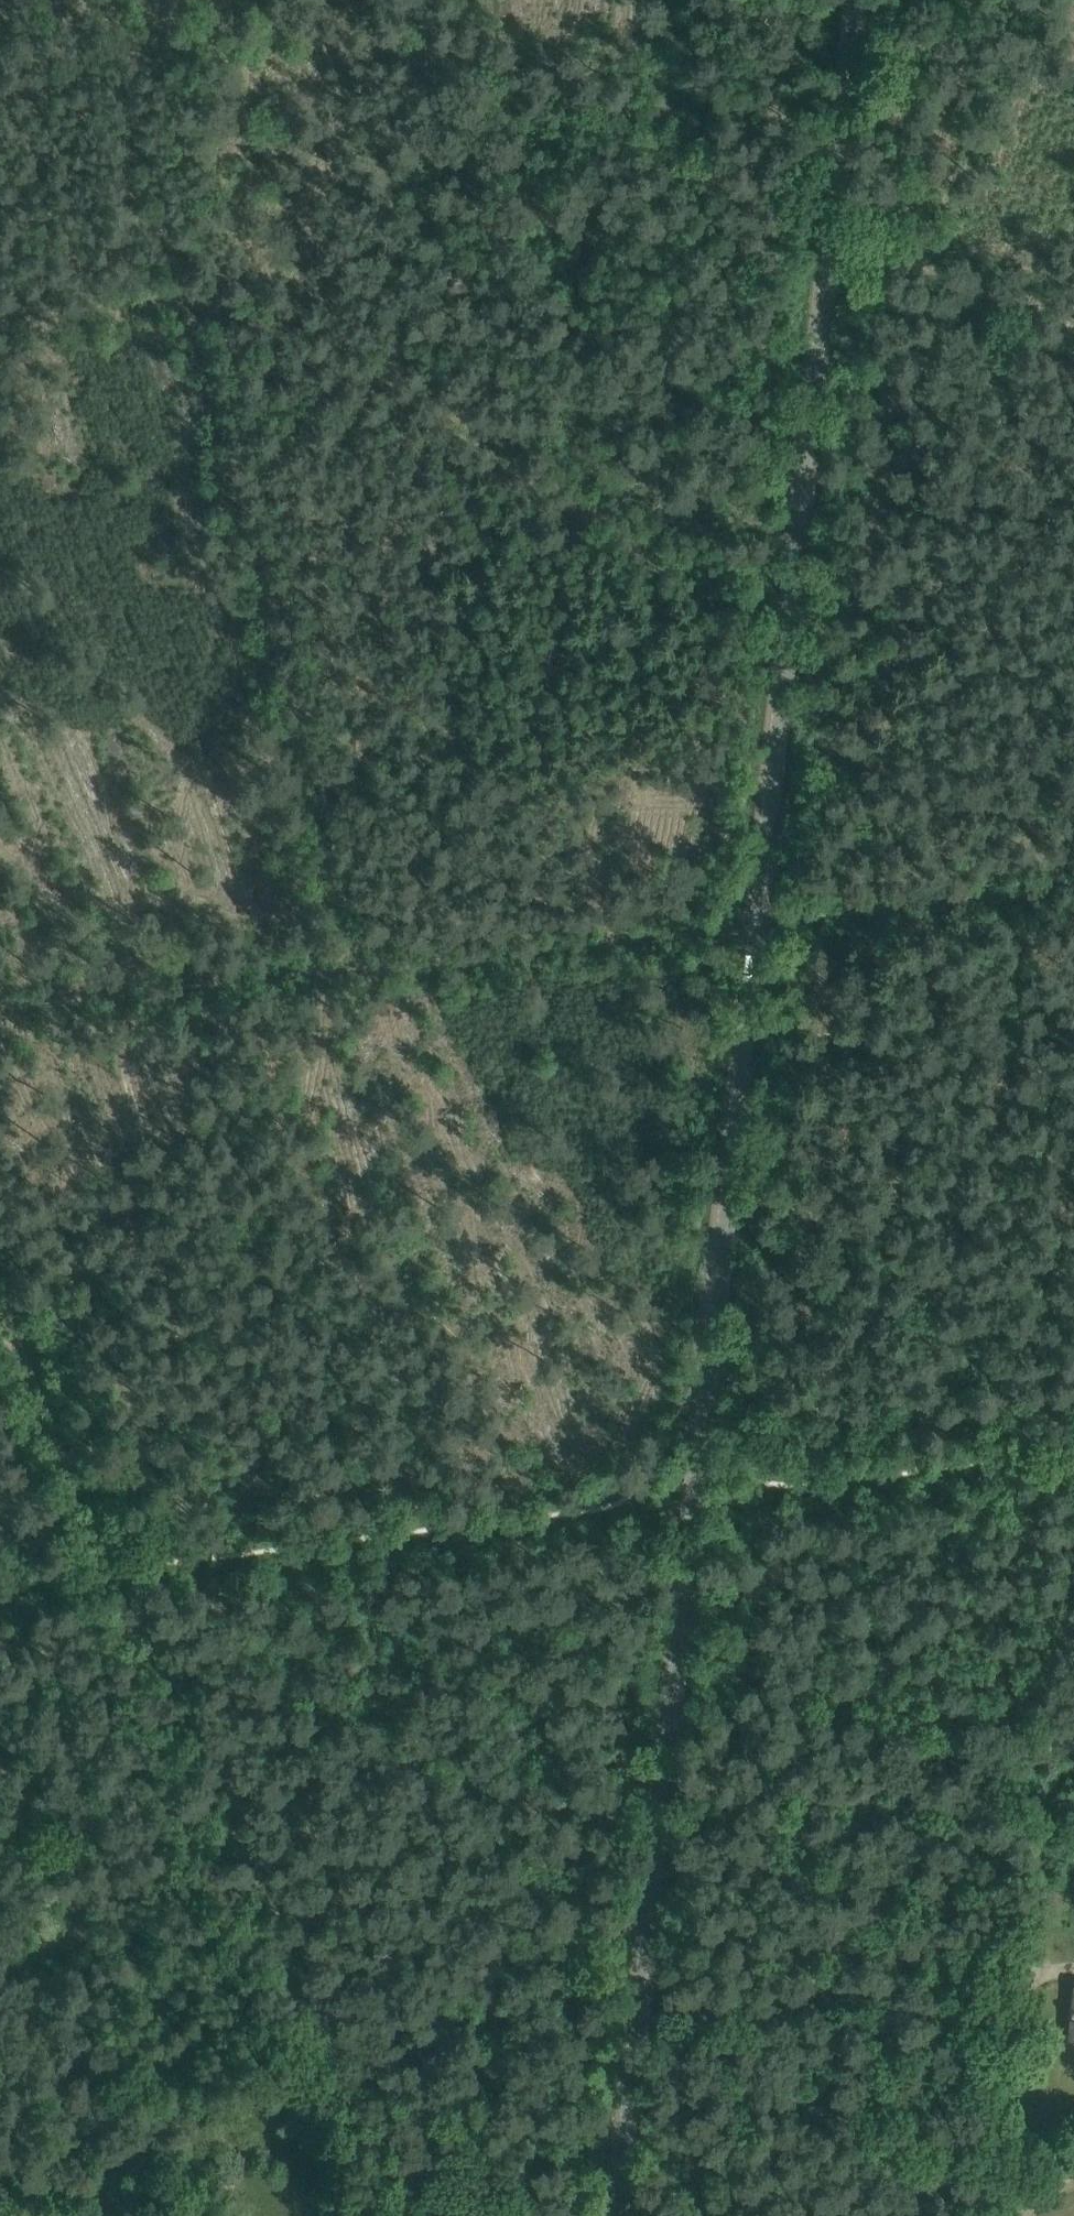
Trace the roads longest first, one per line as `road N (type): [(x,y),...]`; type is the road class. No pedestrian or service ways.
road 1 (tertiary): [(613,2215),(858,0)]

